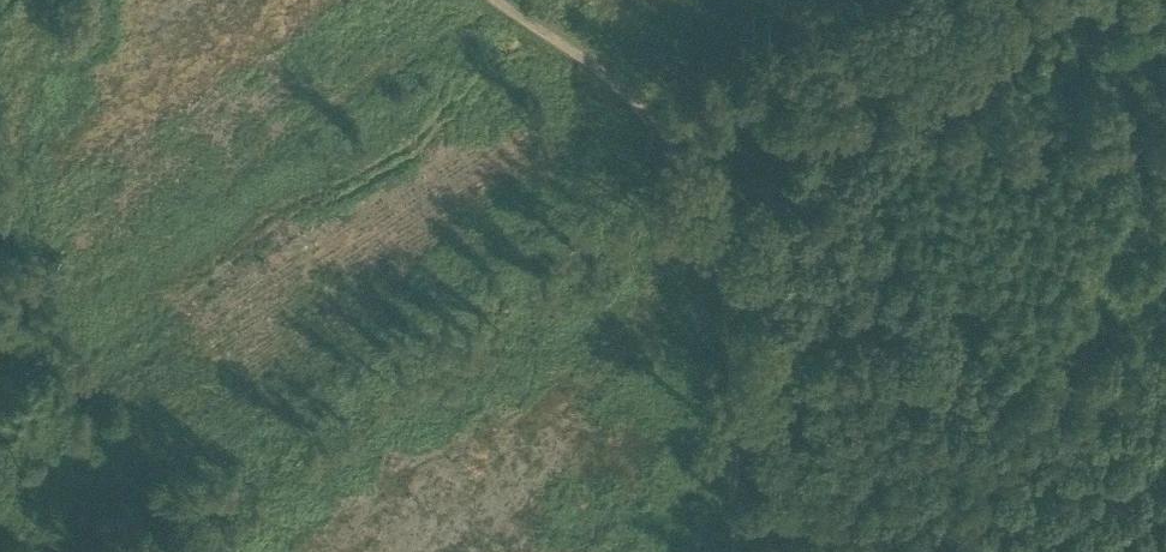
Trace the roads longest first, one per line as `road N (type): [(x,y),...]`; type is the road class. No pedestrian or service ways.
road 1 (track): [(743,551),(721,336),(689,182),(597,52),(519,0)]

